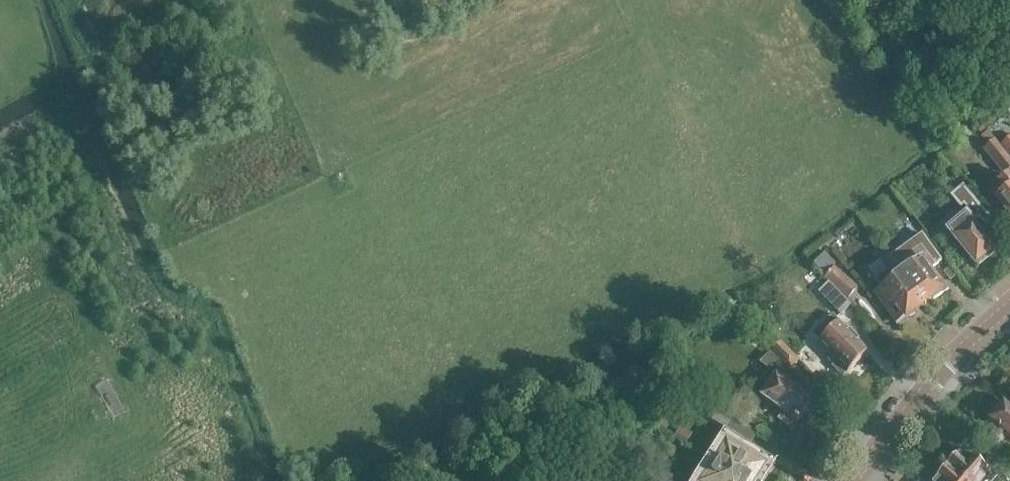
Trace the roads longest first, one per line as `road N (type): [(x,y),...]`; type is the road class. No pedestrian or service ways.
road 1 (tertiary): [(847,480),(1009,303)]

